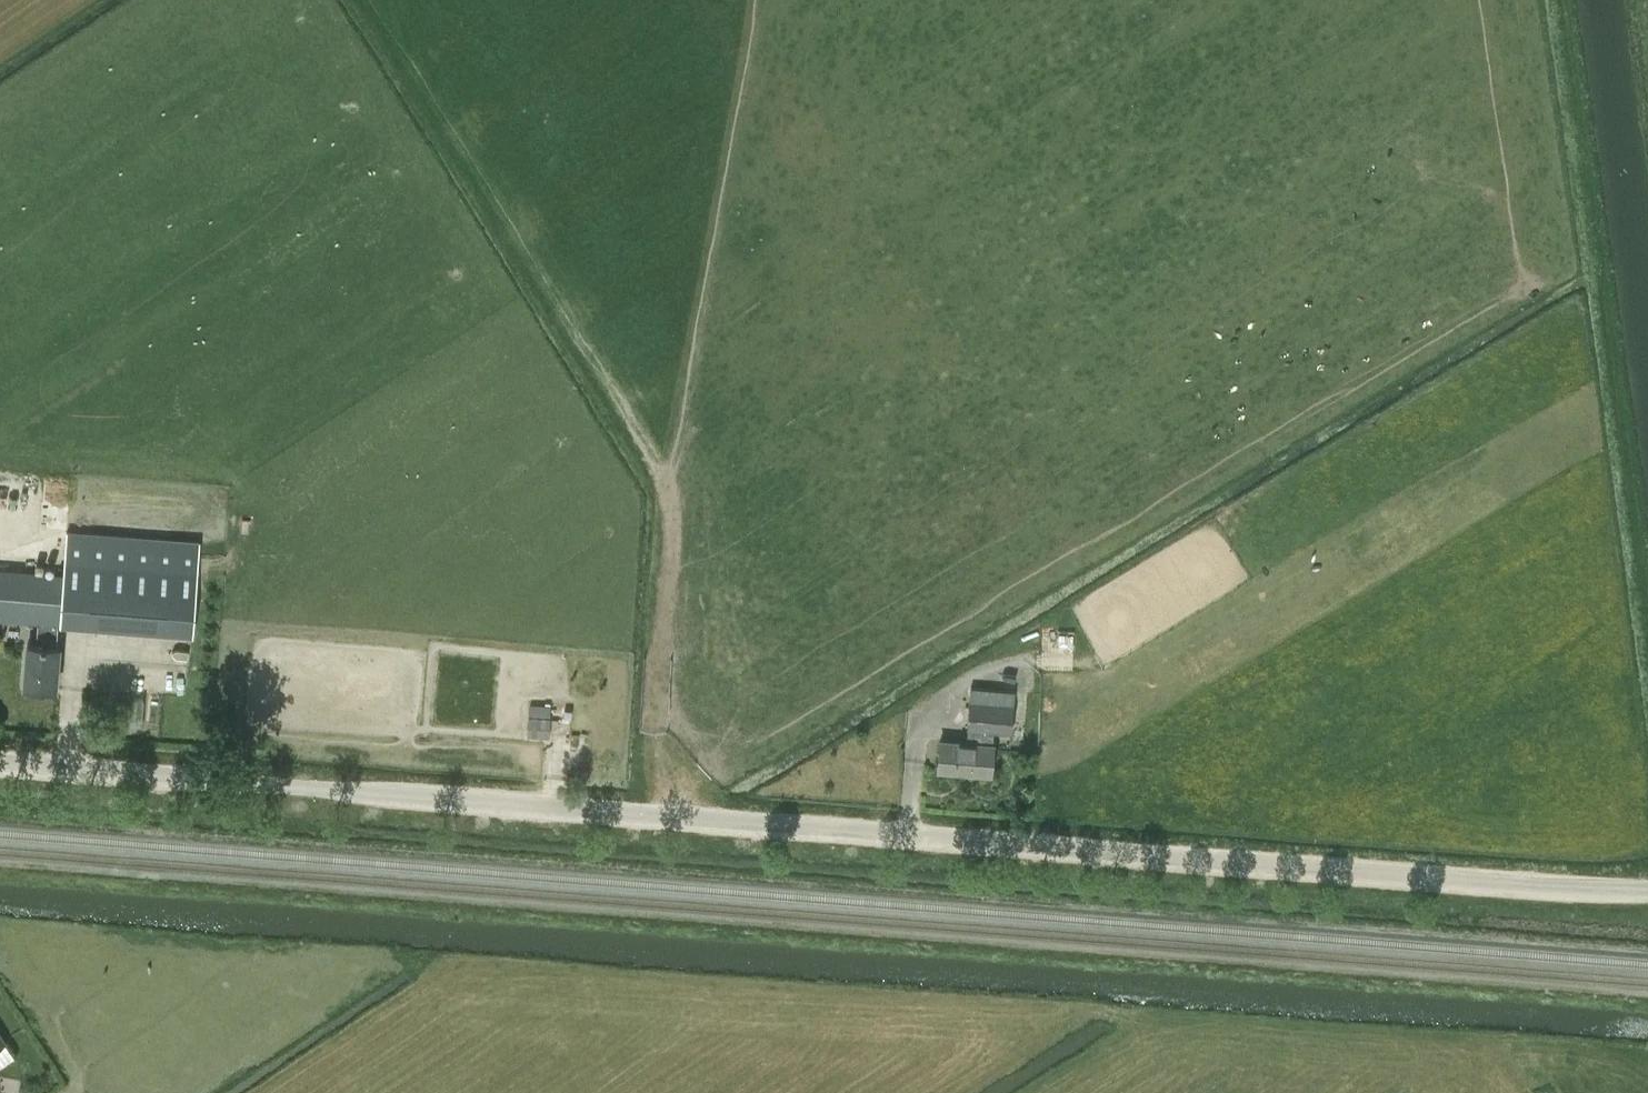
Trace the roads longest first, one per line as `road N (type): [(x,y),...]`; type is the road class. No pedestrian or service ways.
road 1 (unclassified): [(1647,889),(1552,889),(0,764)]

